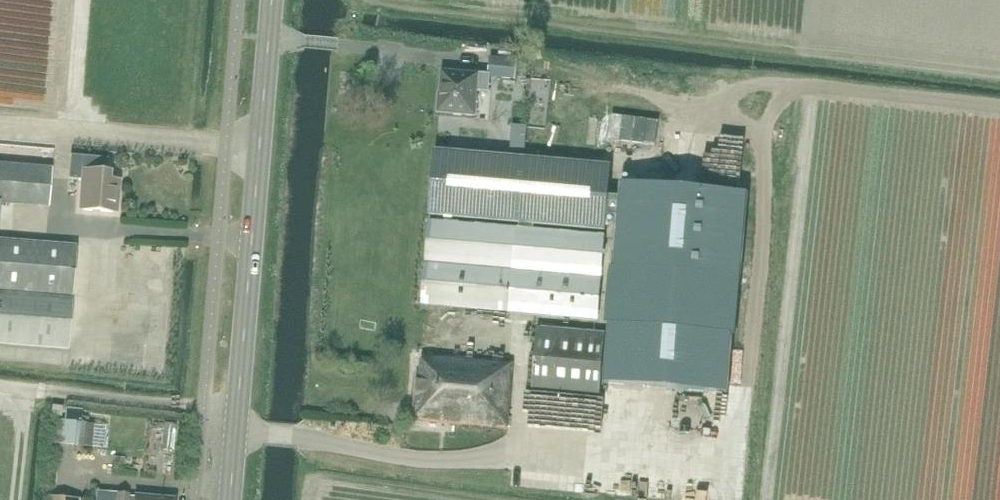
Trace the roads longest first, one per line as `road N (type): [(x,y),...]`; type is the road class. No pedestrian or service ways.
road 1 (tertiary): [(229,499),(272,0)]

